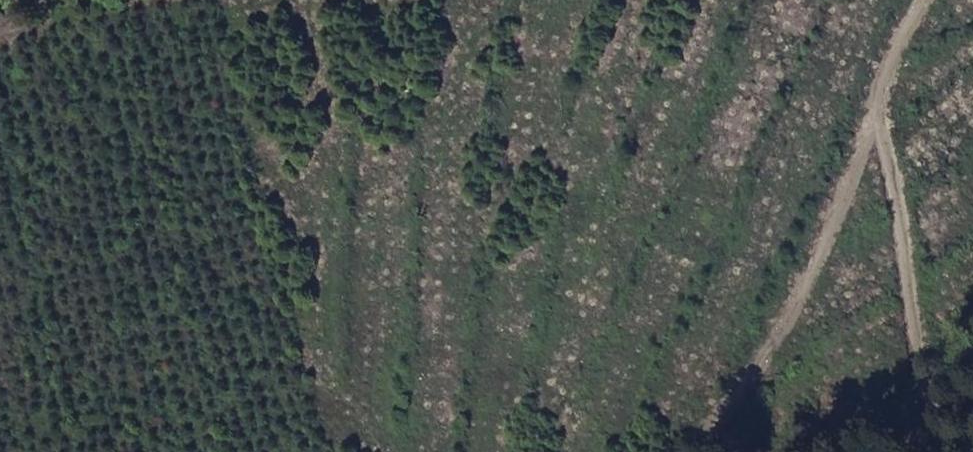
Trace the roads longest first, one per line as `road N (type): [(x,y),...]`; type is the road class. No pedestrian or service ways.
road 1 (track): [(687,451),(780,329),(819,253),(885,62),(919,0)]

